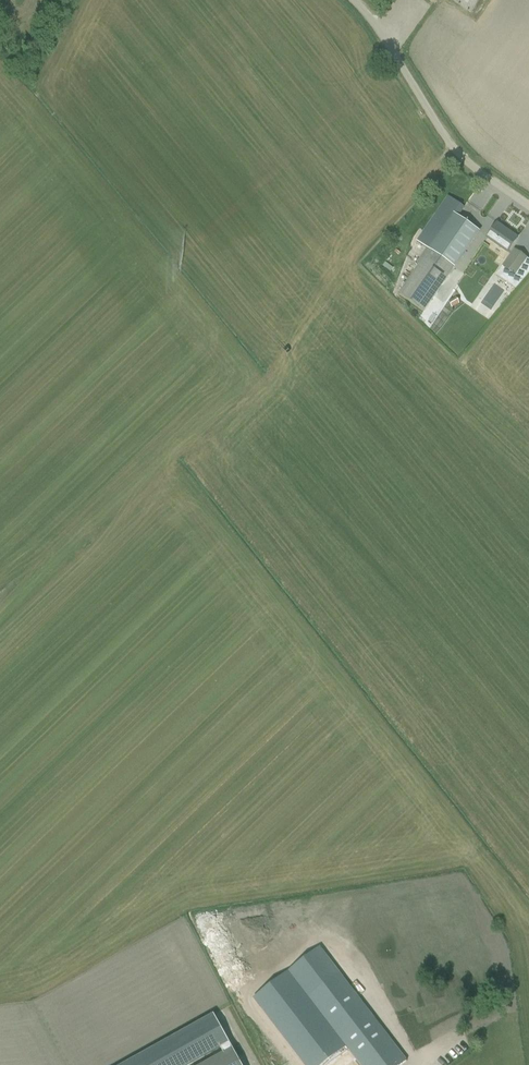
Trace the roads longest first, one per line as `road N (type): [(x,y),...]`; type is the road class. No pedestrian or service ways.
road 1 (unclassified): [(528,207),(456,152),(353,0)]

